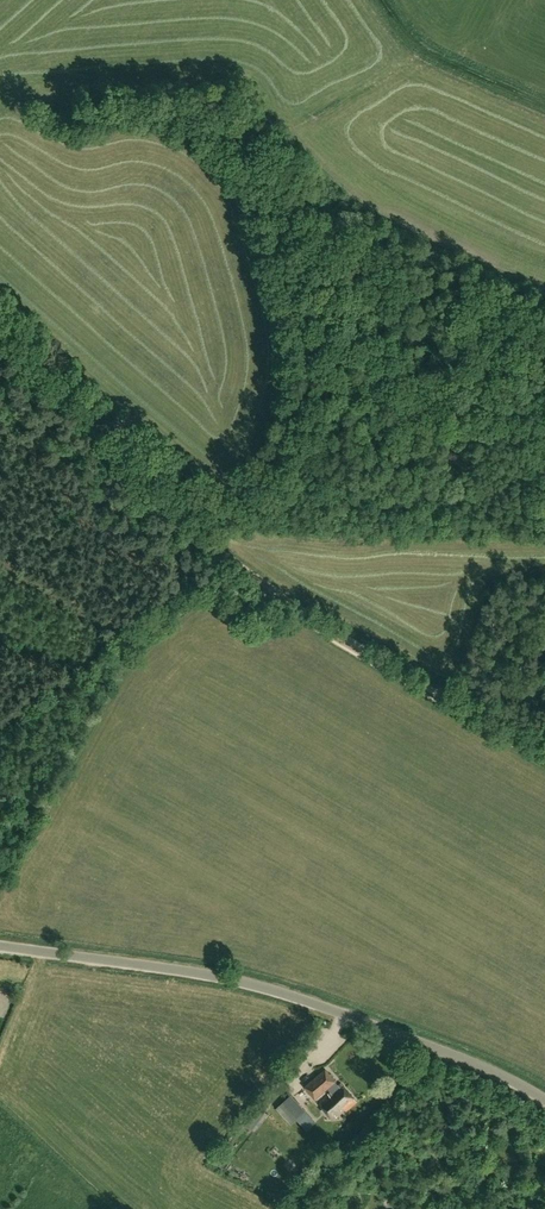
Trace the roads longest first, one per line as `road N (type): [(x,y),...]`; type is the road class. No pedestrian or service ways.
road 1 (track): [(0,345),(115,483),(420,689),(544,756)]
road 2 (unclassified): [(544,1101),(406,1038),(236,981),(0,944)]

